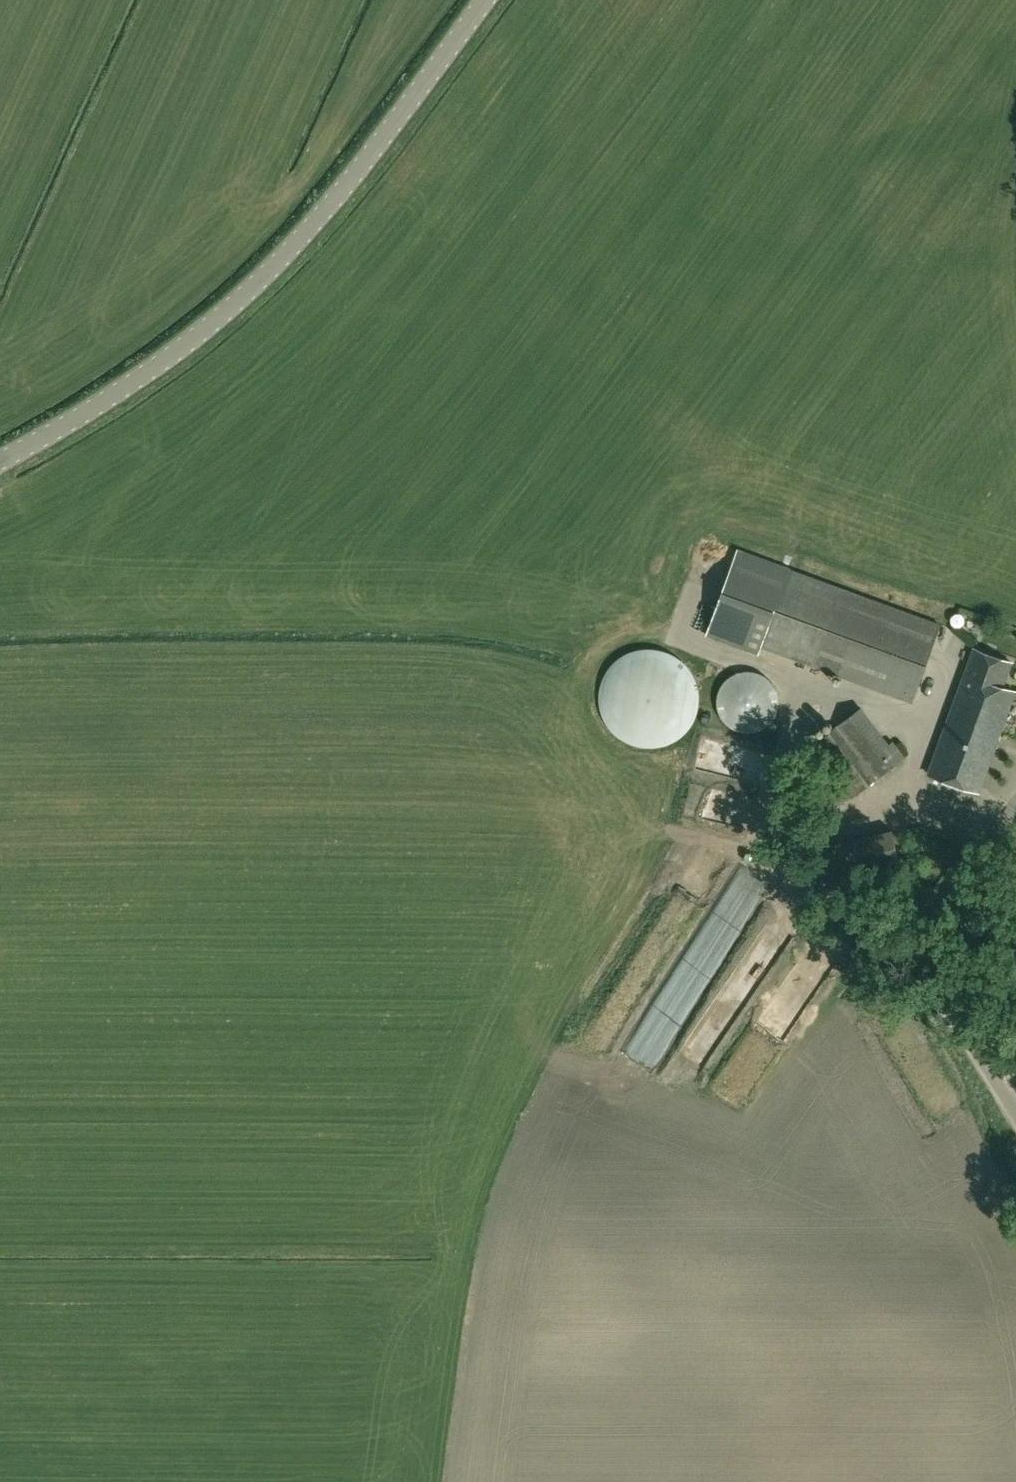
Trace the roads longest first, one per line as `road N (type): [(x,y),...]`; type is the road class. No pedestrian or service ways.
road 1 (tertiary): [(0,461),(163,365),(279,259),(484,0)]
road 2 (unclassified): [(1015,1111),(941,992),(929,942),(936,911),(1015,806)]

